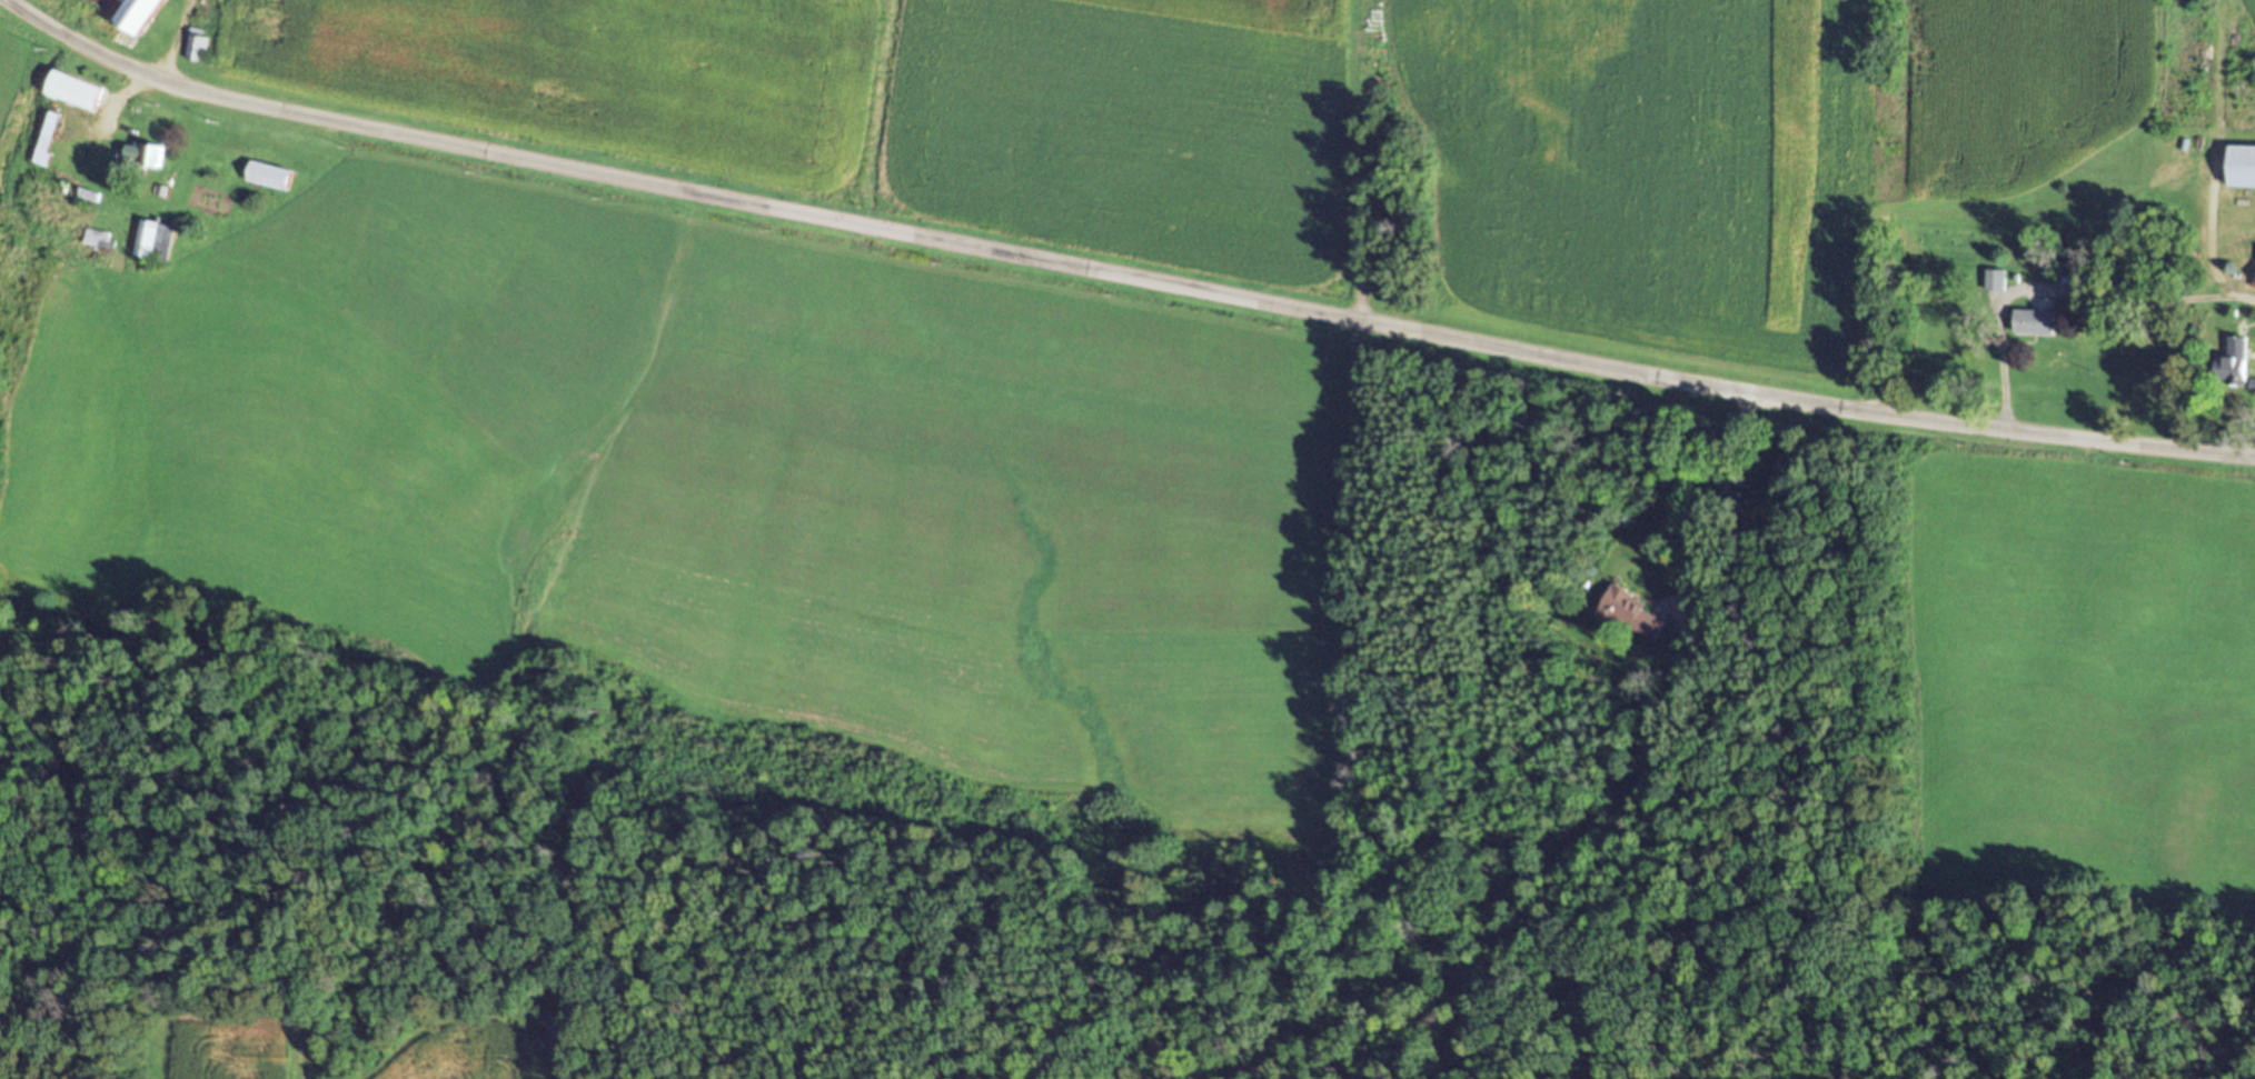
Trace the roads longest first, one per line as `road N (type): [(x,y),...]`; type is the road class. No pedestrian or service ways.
road 1 (residential): [(9,0),(88,49),(159,78),(358,128),(1748,398),(2254,459)]

